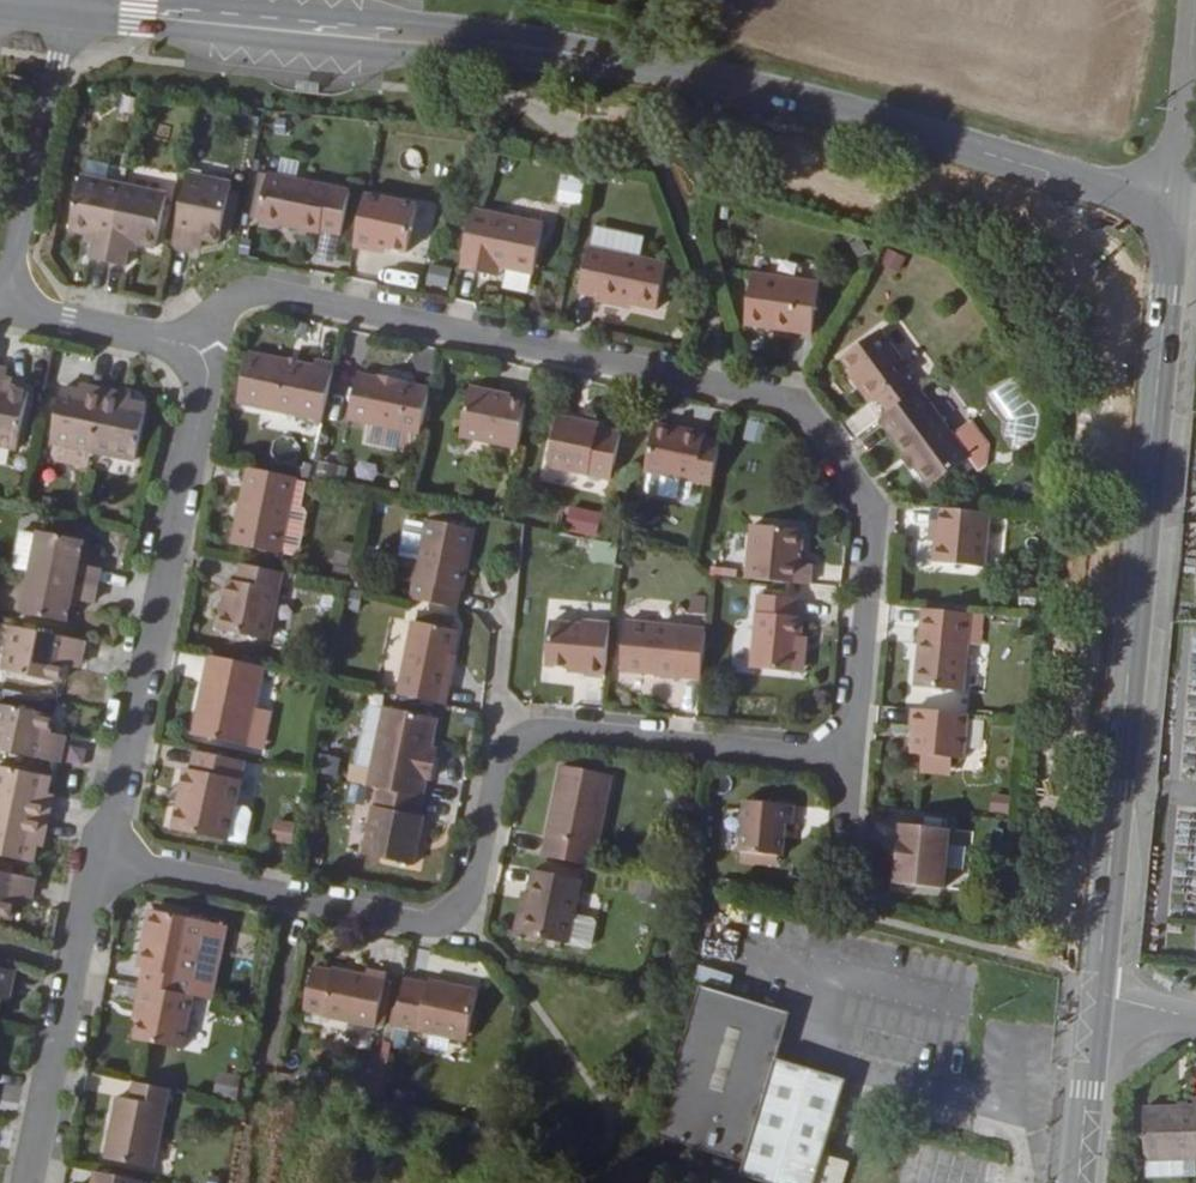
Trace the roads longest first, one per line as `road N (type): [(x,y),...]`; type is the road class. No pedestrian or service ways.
road 1 (tertiary): [(1180,199),(754,86),(611,59),(69,5)]
road 2 (residential): [(851,746),(876,522),(871,501),(779,397),(266,289),(219,308),(208,348)]
road 3 (secondary): [(1096,998),(1180,199)]
road 4 (residential): [(294,899),(423,924),(456,912),(472,886),(497,766),(529,737),(565,729),(820,758),(851,746)]
road 5 (residential): [(208,348),(104,860)]
road 6 (residential): [(104,860),(32,1182)]
road 7 (residential): [(10,309),(69,5)]
road 8 (residential): [(208,348),(10,309)]
road 9 (secondary): [(1180,199),(1195,0)]
road 10 (residential): [(104,860),(294,899)]
road 11 (secondary): [(1078,1182),(1096,998)]
road 12 (residential): [(851,746),(840,908)]
road 13 (residential): [(294,899),(263,1050)]

